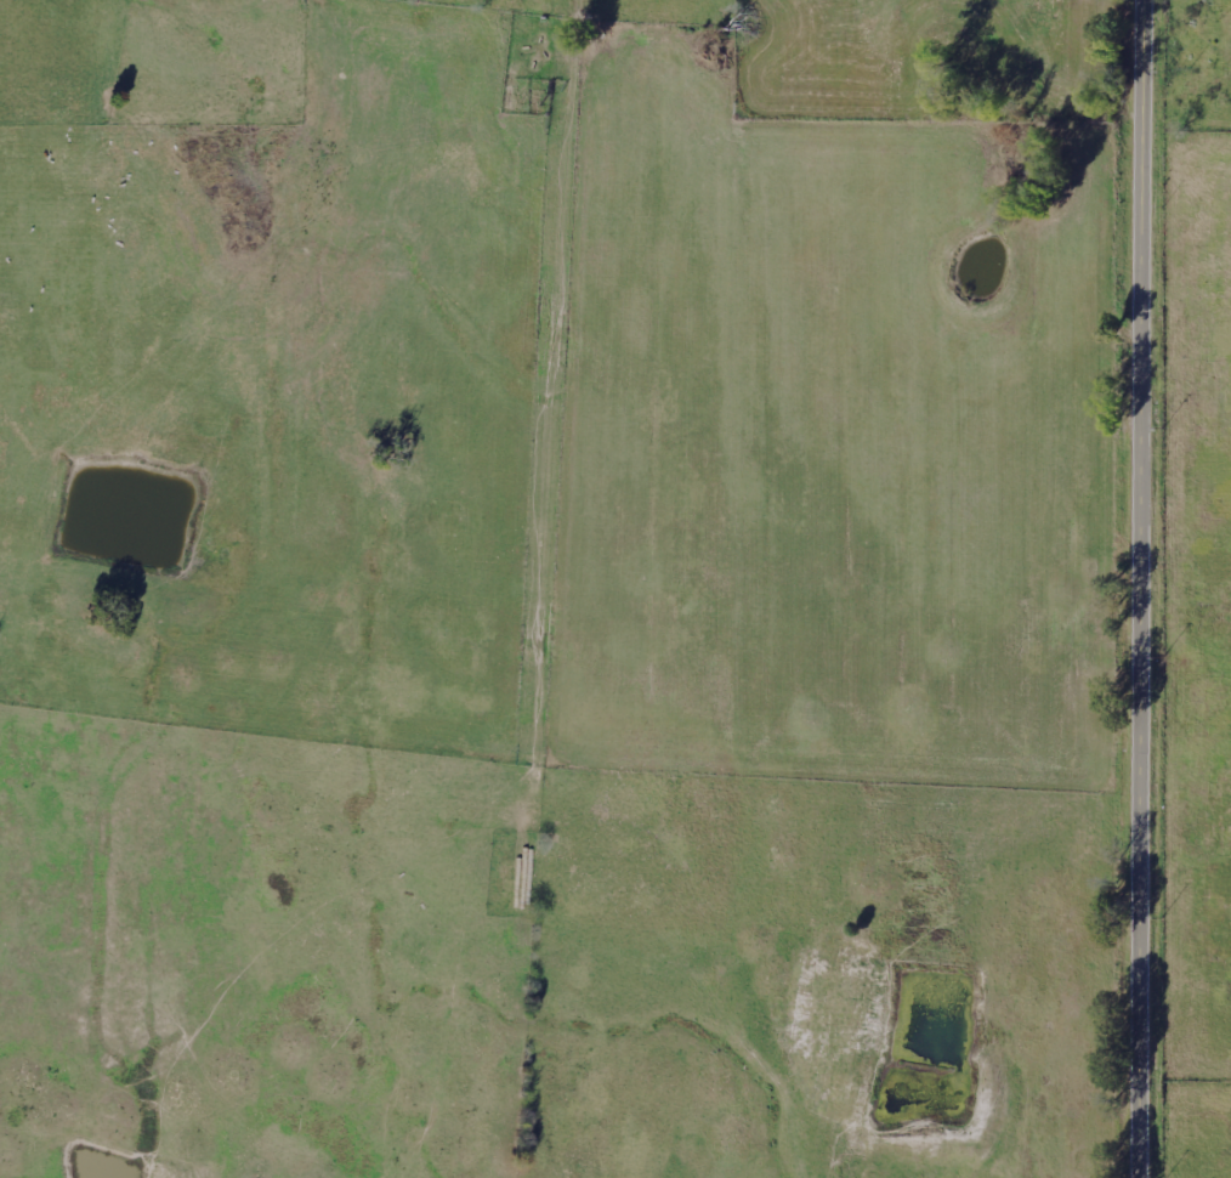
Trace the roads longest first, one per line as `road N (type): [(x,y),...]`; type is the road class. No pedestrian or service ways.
road 1 (secondary): [(1146,1177),(1148,0)]

